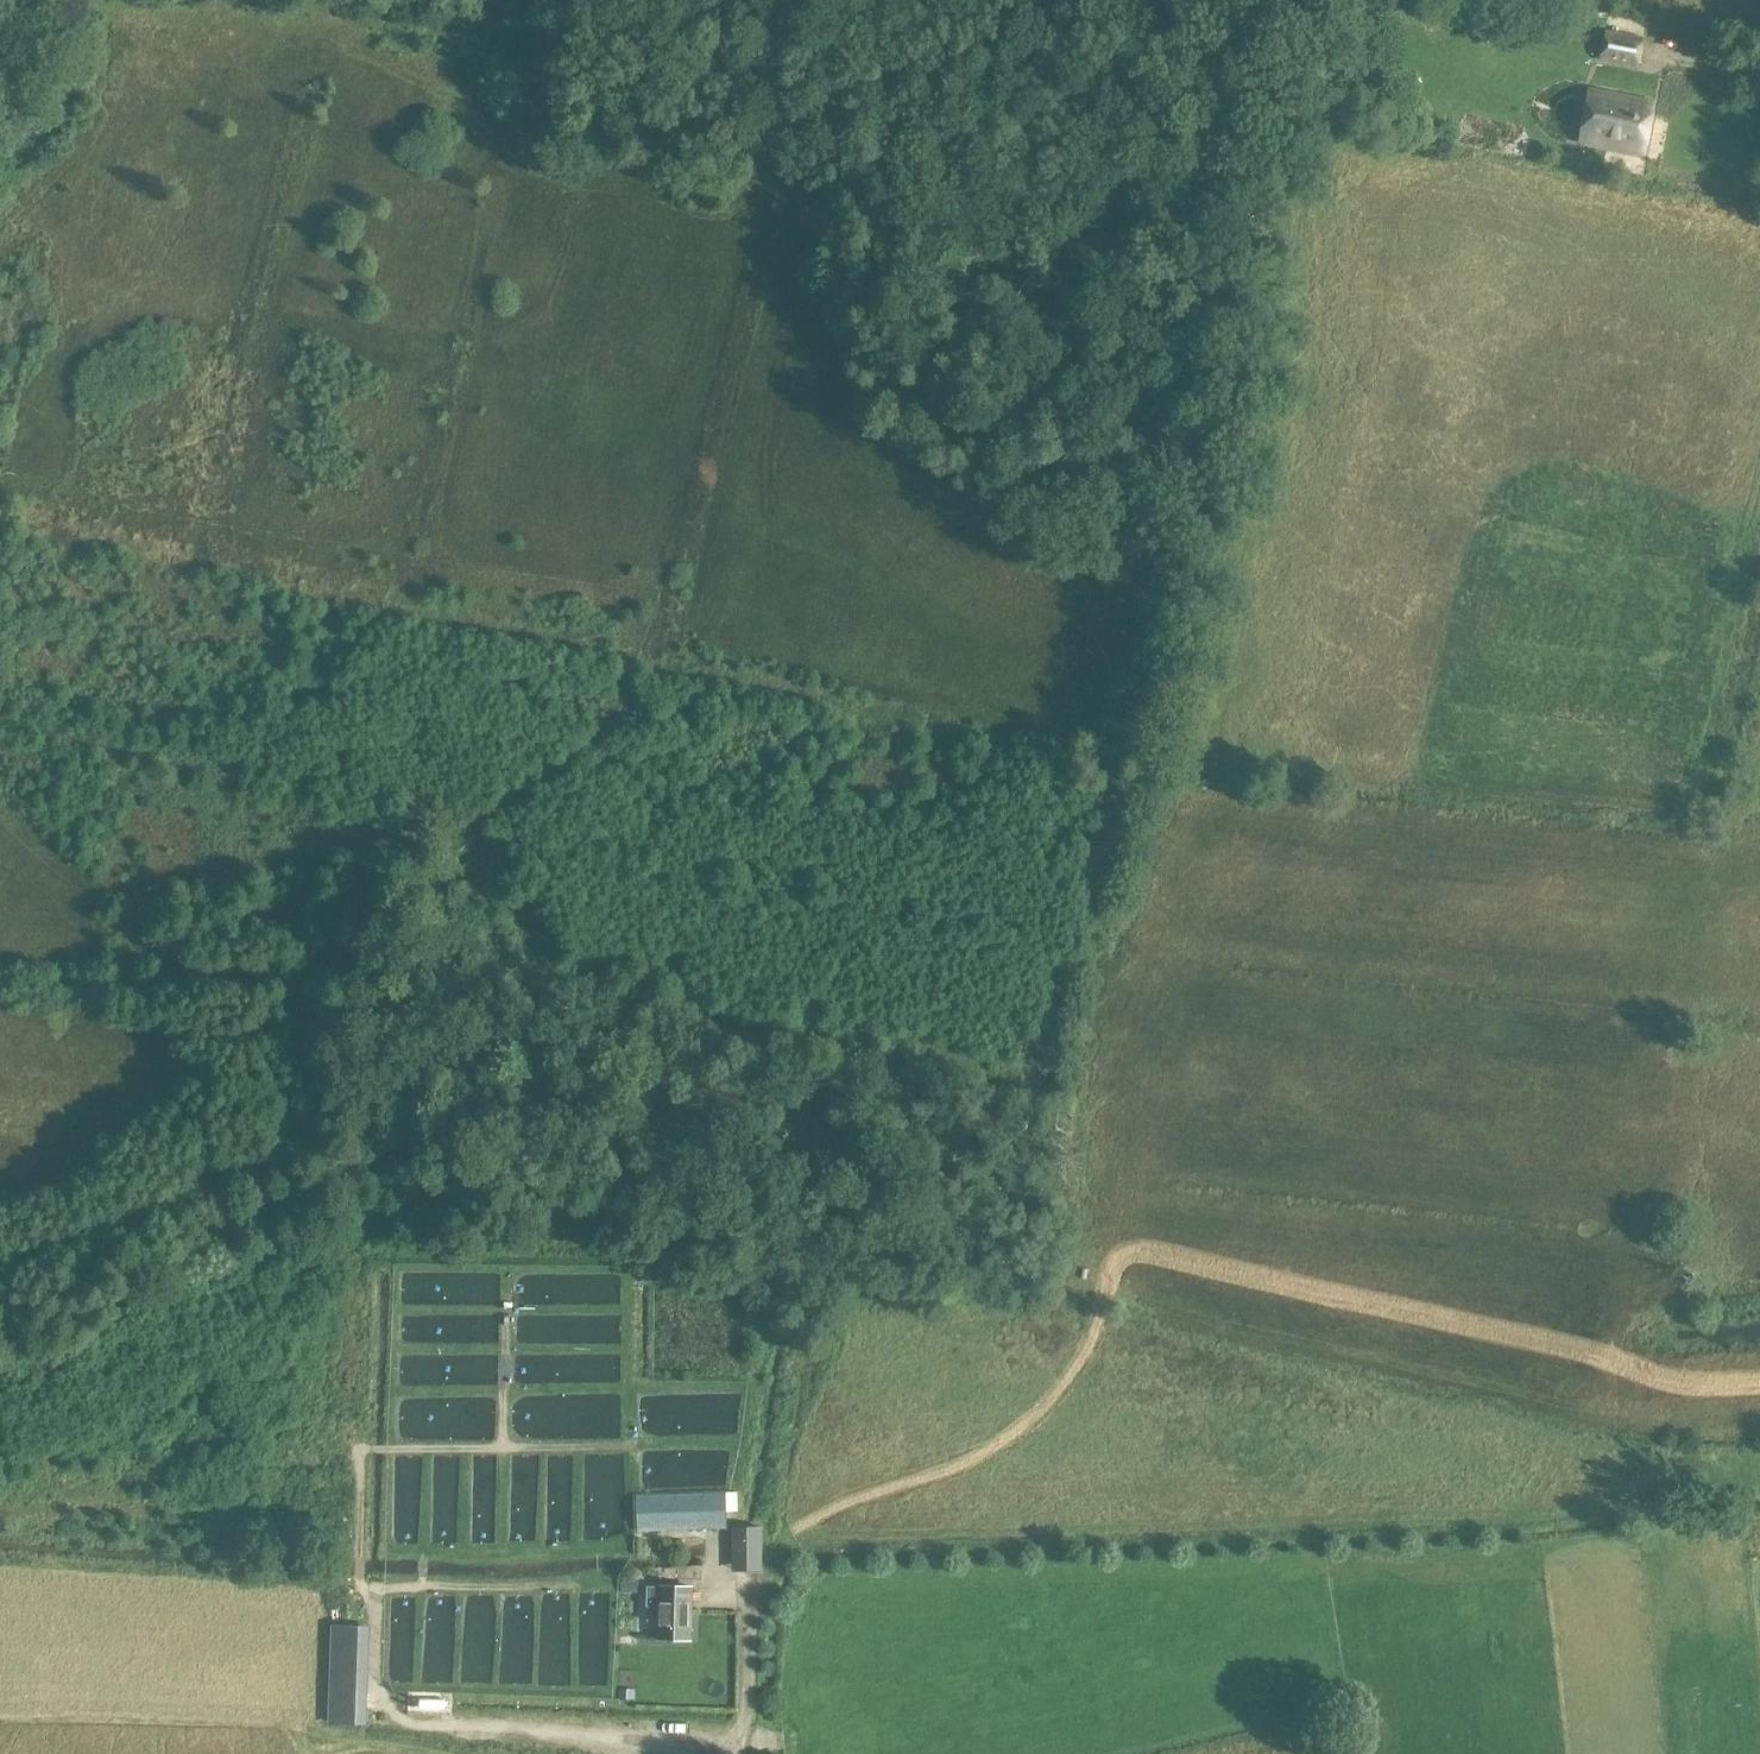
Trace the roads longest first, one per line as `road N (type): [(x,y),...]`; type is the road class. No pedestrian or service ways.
road 1 (track): [(490,1753),(411,1737),(271,1725),(0,1719)]

